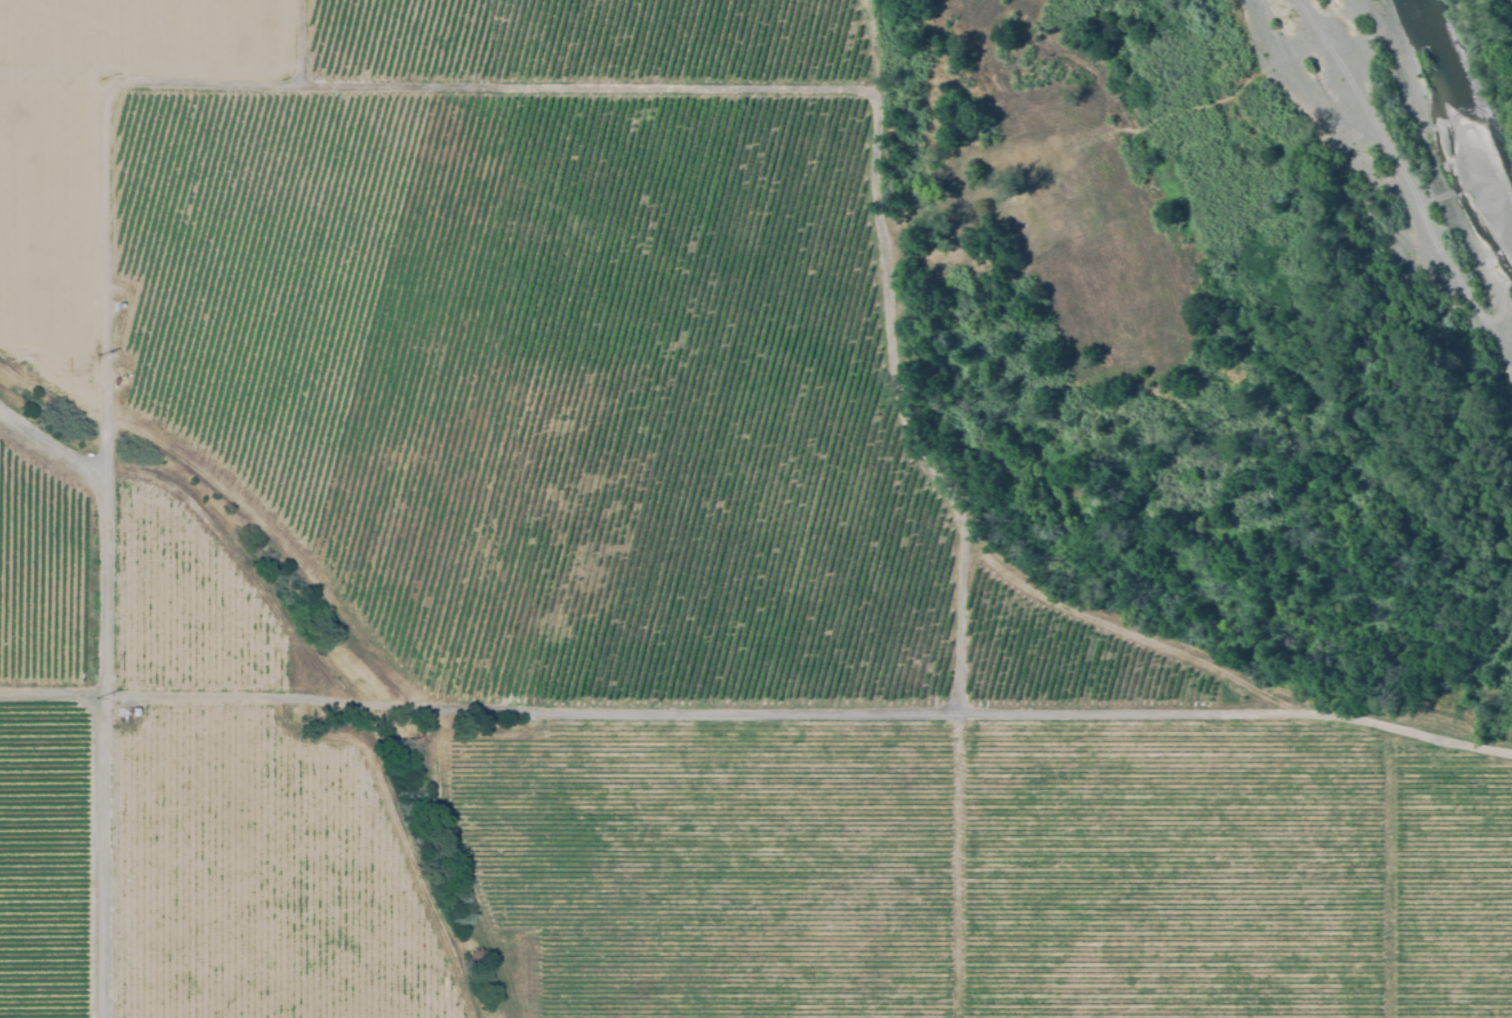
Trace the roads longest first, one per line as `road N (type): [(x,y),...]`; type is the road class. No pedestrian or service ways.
road 1 (track): [(1302,0),(1402,176)]

